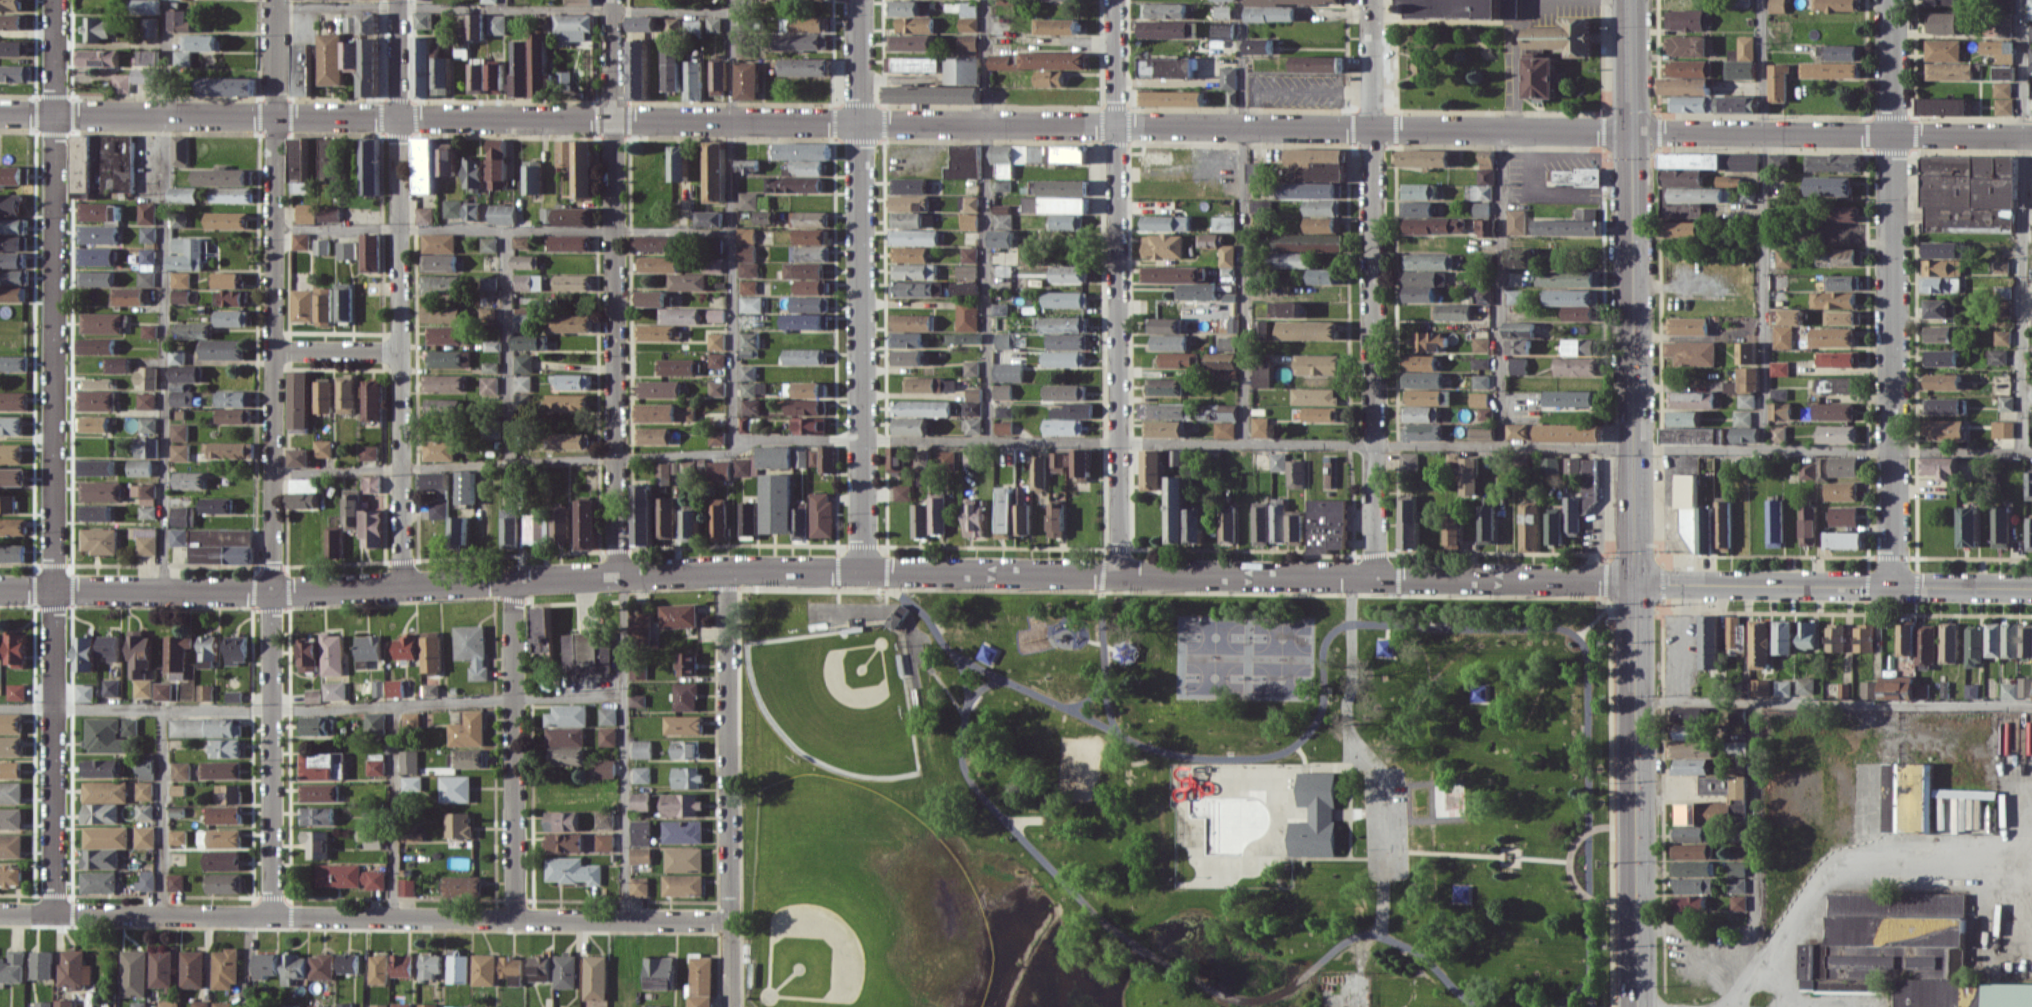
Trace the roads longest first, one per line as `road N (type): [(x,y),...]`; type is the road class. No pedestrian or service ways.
road 1 (tertiary): [(1635,131),(0,116)]
road 2 (primary): [(1641,1006),(1634,0)]
road 3 (residential): [(51,0),(55,914)]
road 4 (residential): [(1638,582),(864,571)]
road 5 (residential): [(732,922),(0,913)]
road 6 (residential): [(864,571),(272,591)]
road 7 (residential): [(399,585),(396,0)]
road 8 (residential): [(1889,0),(1892,585)]
road 9 (residential): [(1370,0),(1371,578)]
road 10 (residential): [(608,0),(615,576)]
road 11 (residential): [(1115,0),(1115,575)]
road 12 (residential): [(858,0),(864,571)]
road 13 (residential): [(273,0),(272,473)]
road 14 (residential): [(727,571),(733,1006)]
road 15 (residential): [(2031,135),(1635,131)]
road 16 (tertiary): [(2031,587),(1638,582)]
road 17 (residential): [(1350,578),(1347,739),(1383,781),(1380,927)]
road 18 (residential): [(508,580),(511,920)]
road 19 (residential): [(272,591),(271,917)]
road 20 (residential): [(272,591),(0,588)]
road 21 (residential): [(398,352),(272,353)]

